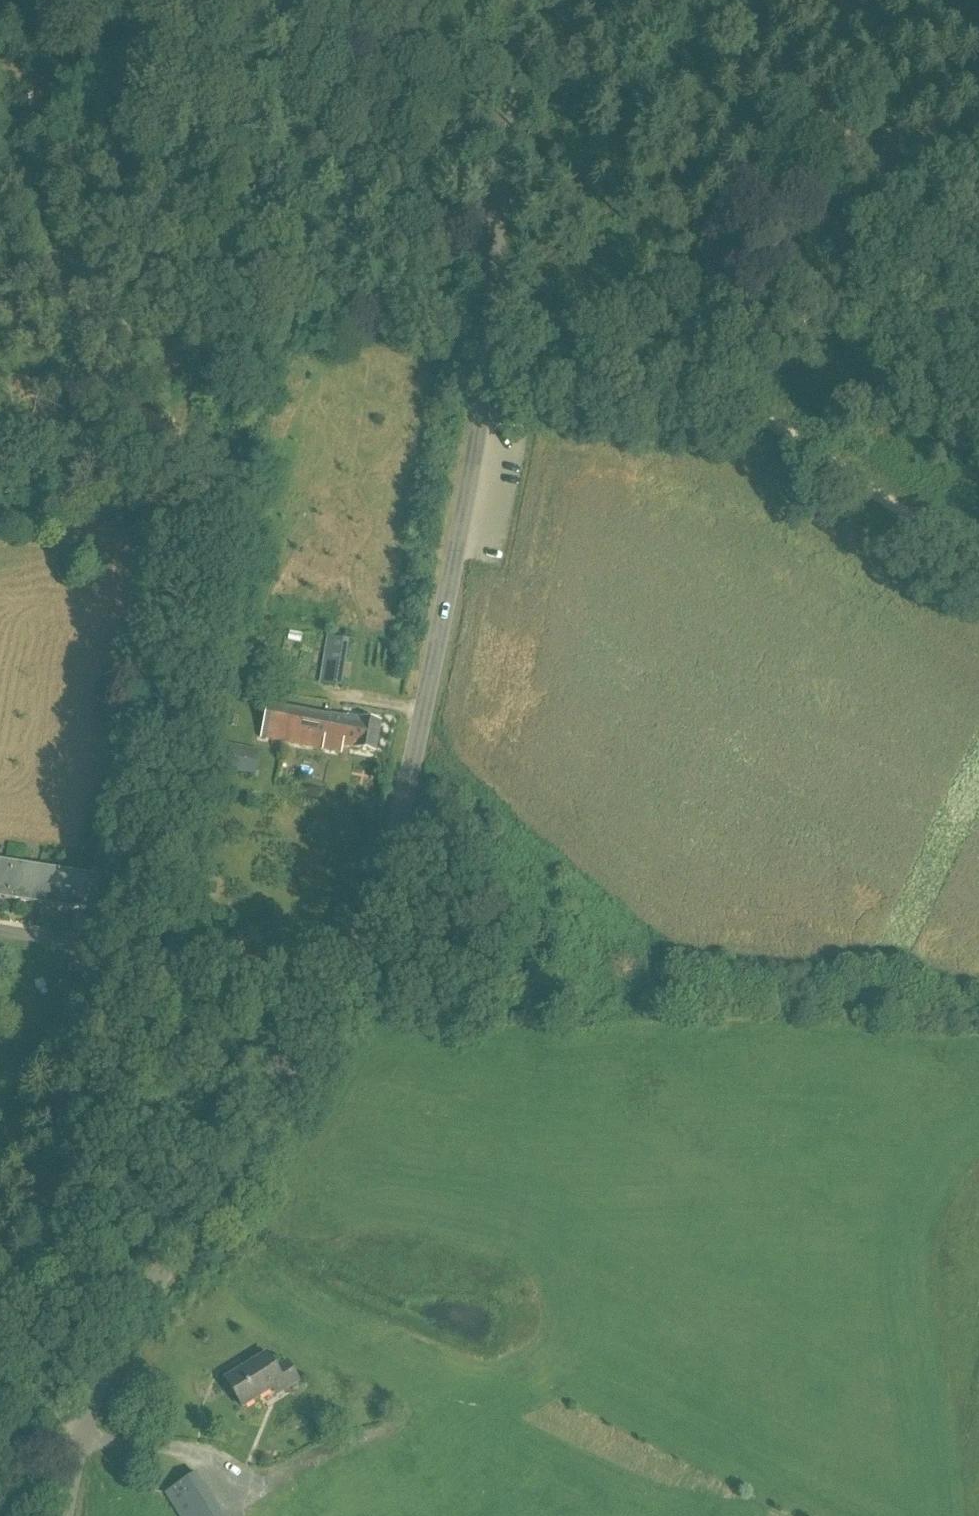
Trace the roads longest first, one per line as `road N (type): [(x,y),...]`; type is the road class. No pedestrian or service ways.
road 1 (tertiary): [(63,1515),(105,1361),(344,969),(386,865),(454,558),(482,377),(504,0)]
road 2 (track): [(978,565),(756,426),(686,405),(482,377)]

